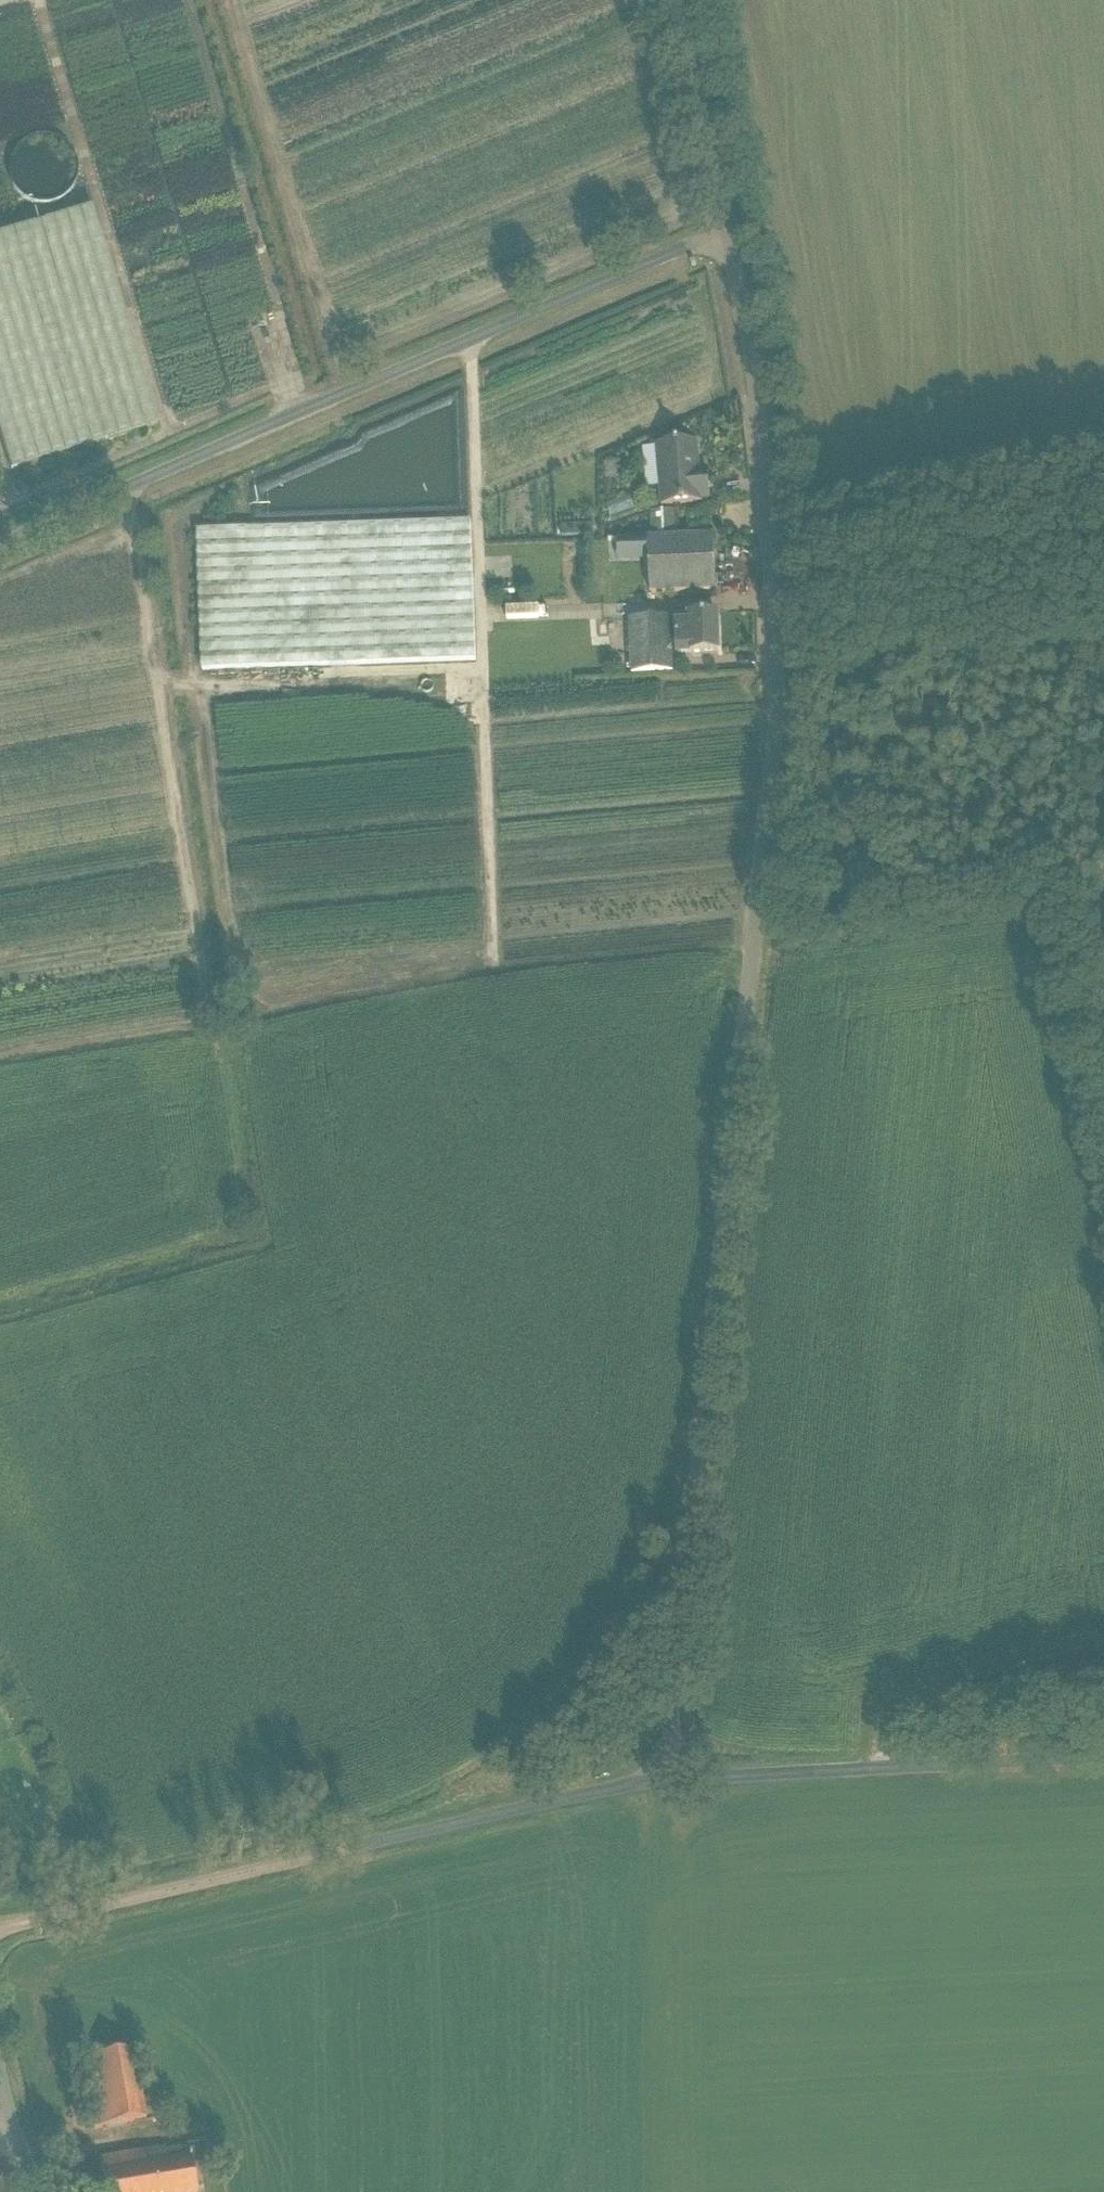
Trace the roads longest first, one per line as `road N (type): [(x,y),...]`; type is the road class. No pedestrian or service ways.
road 1 (unclassified): [(668,1778),(772,687),(754,423),(722,233)]
road 2 (unclassified): [(0,548),(722,233)]
road 3 (unclassified): [(0,1929),(668,1778)]
road 4 (unclassified): [(668,1778),(1103,1757)]
road 5 (unclassified): [(722,233),(670,0)]

